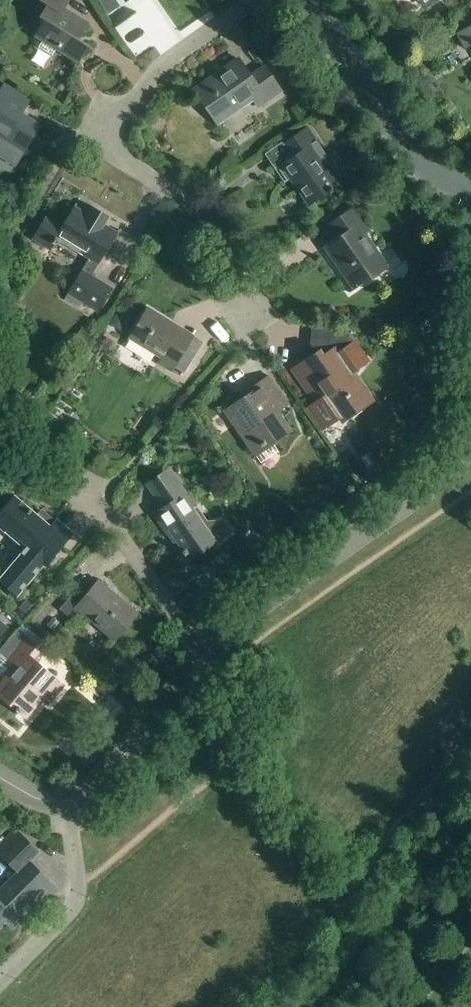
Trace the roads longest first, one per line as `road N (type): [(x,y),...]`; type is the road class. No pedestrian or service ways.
road 1 (residential): [(256,0),(159,71),(116,129),(115,145),(210,230),(250,310)]
road 2 (unclassified): [(206,656),(274,594),(470,456)]
road 3 (tertiary): [(307,0),(403,136),(438,175),(470,194)]
road 4 (residential): [(206,656),(84,486)]
road 5 (unclassified): [(67,806),(99,787),(206,656)]
road 6 (residential): [(0,981),(71,912),(76,876),(67,806)]

